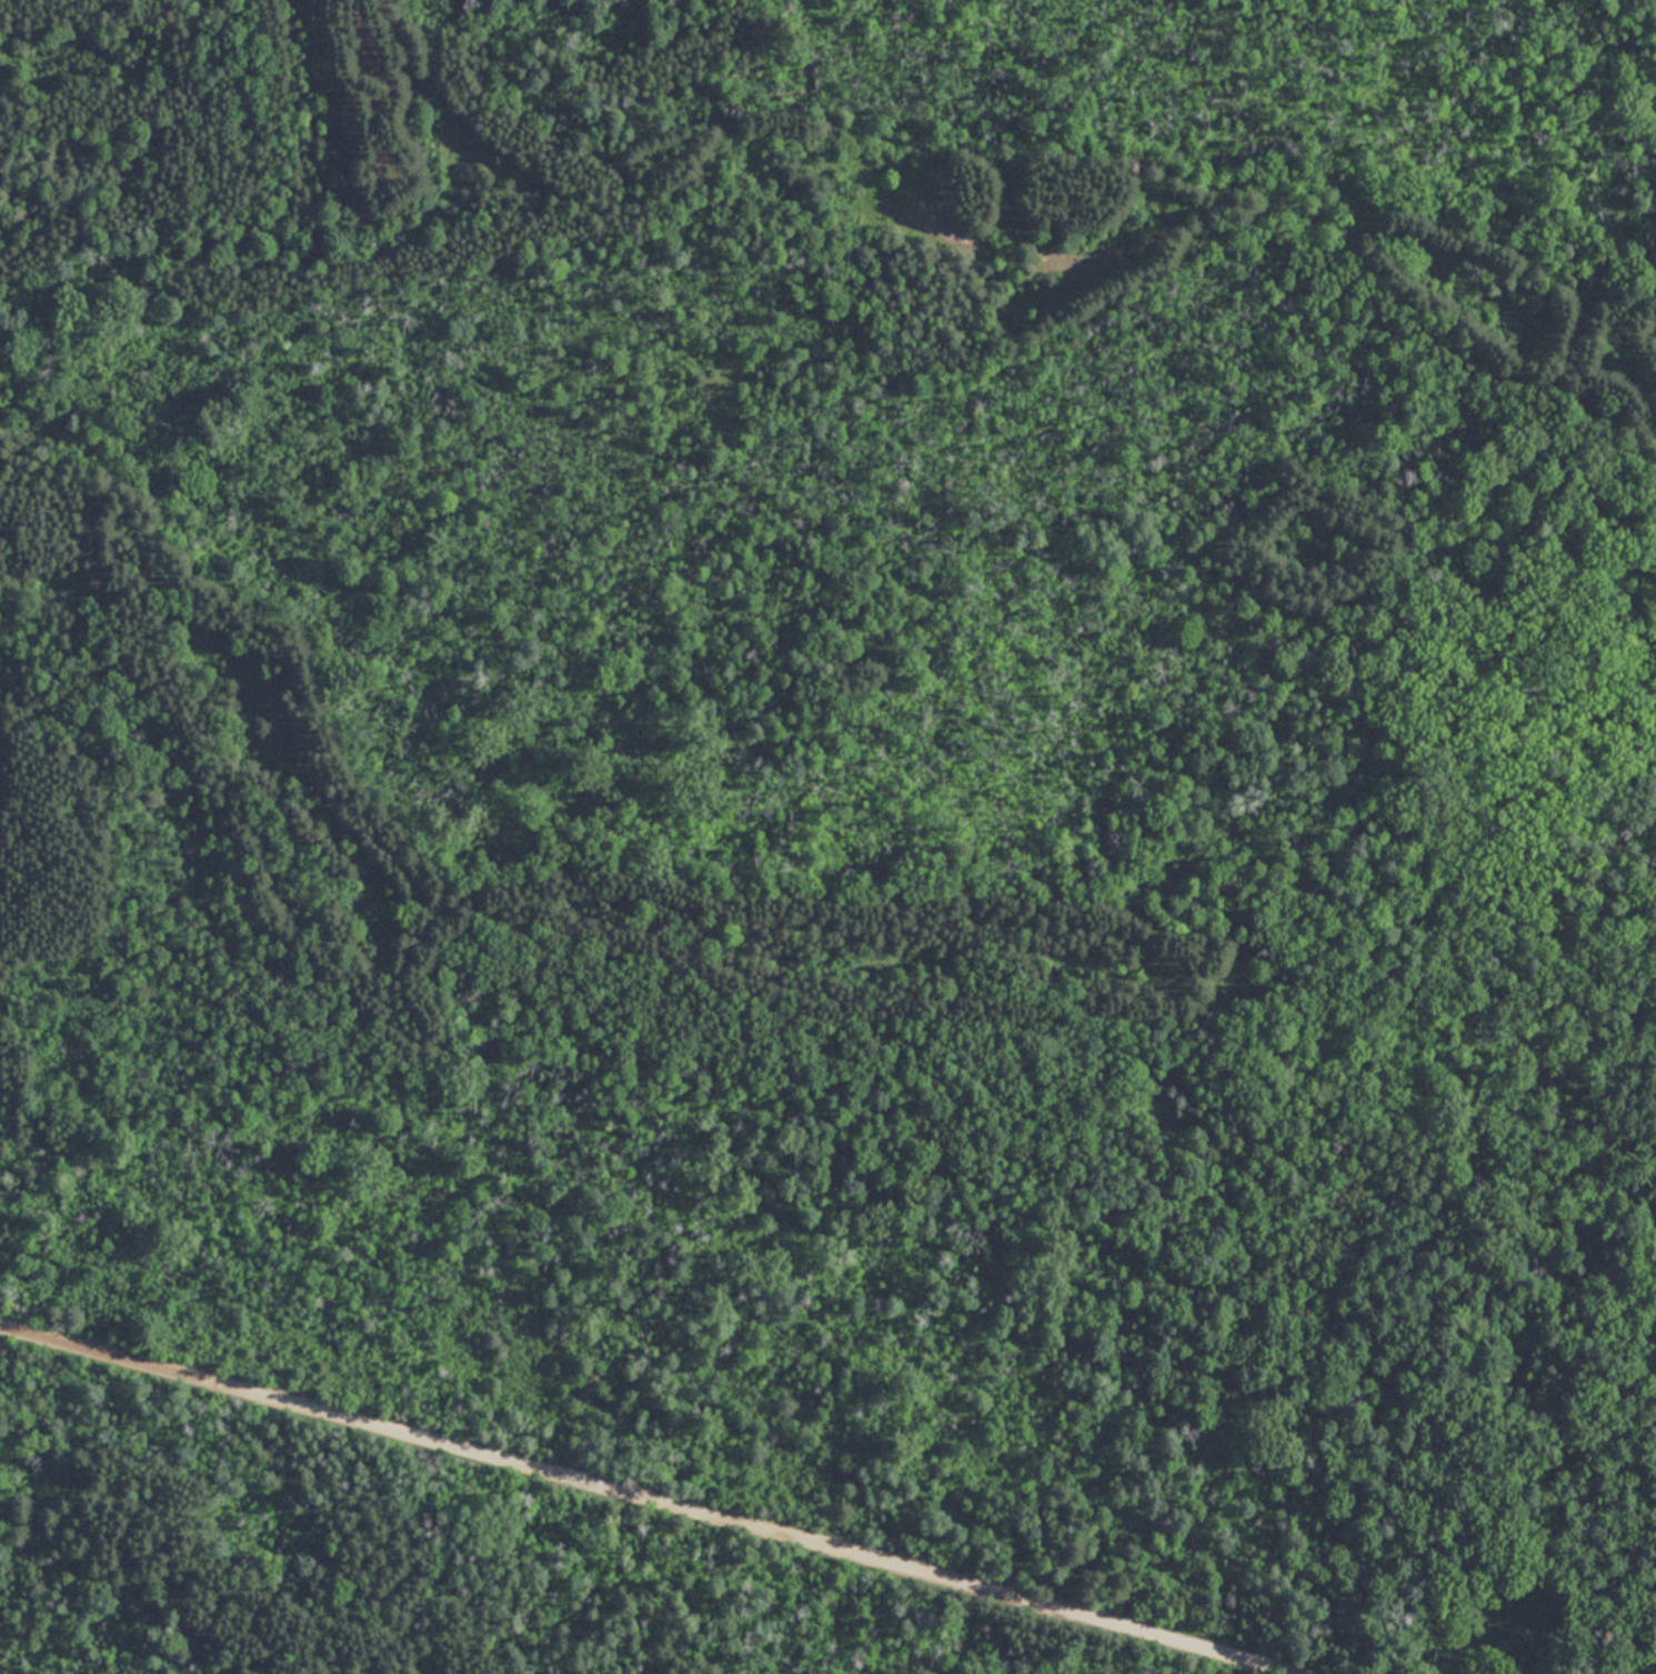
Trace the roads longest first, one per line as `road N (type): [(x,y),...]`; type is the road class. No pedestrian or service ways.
road 1 (residential): [(1333,1673),(0,1329)]

